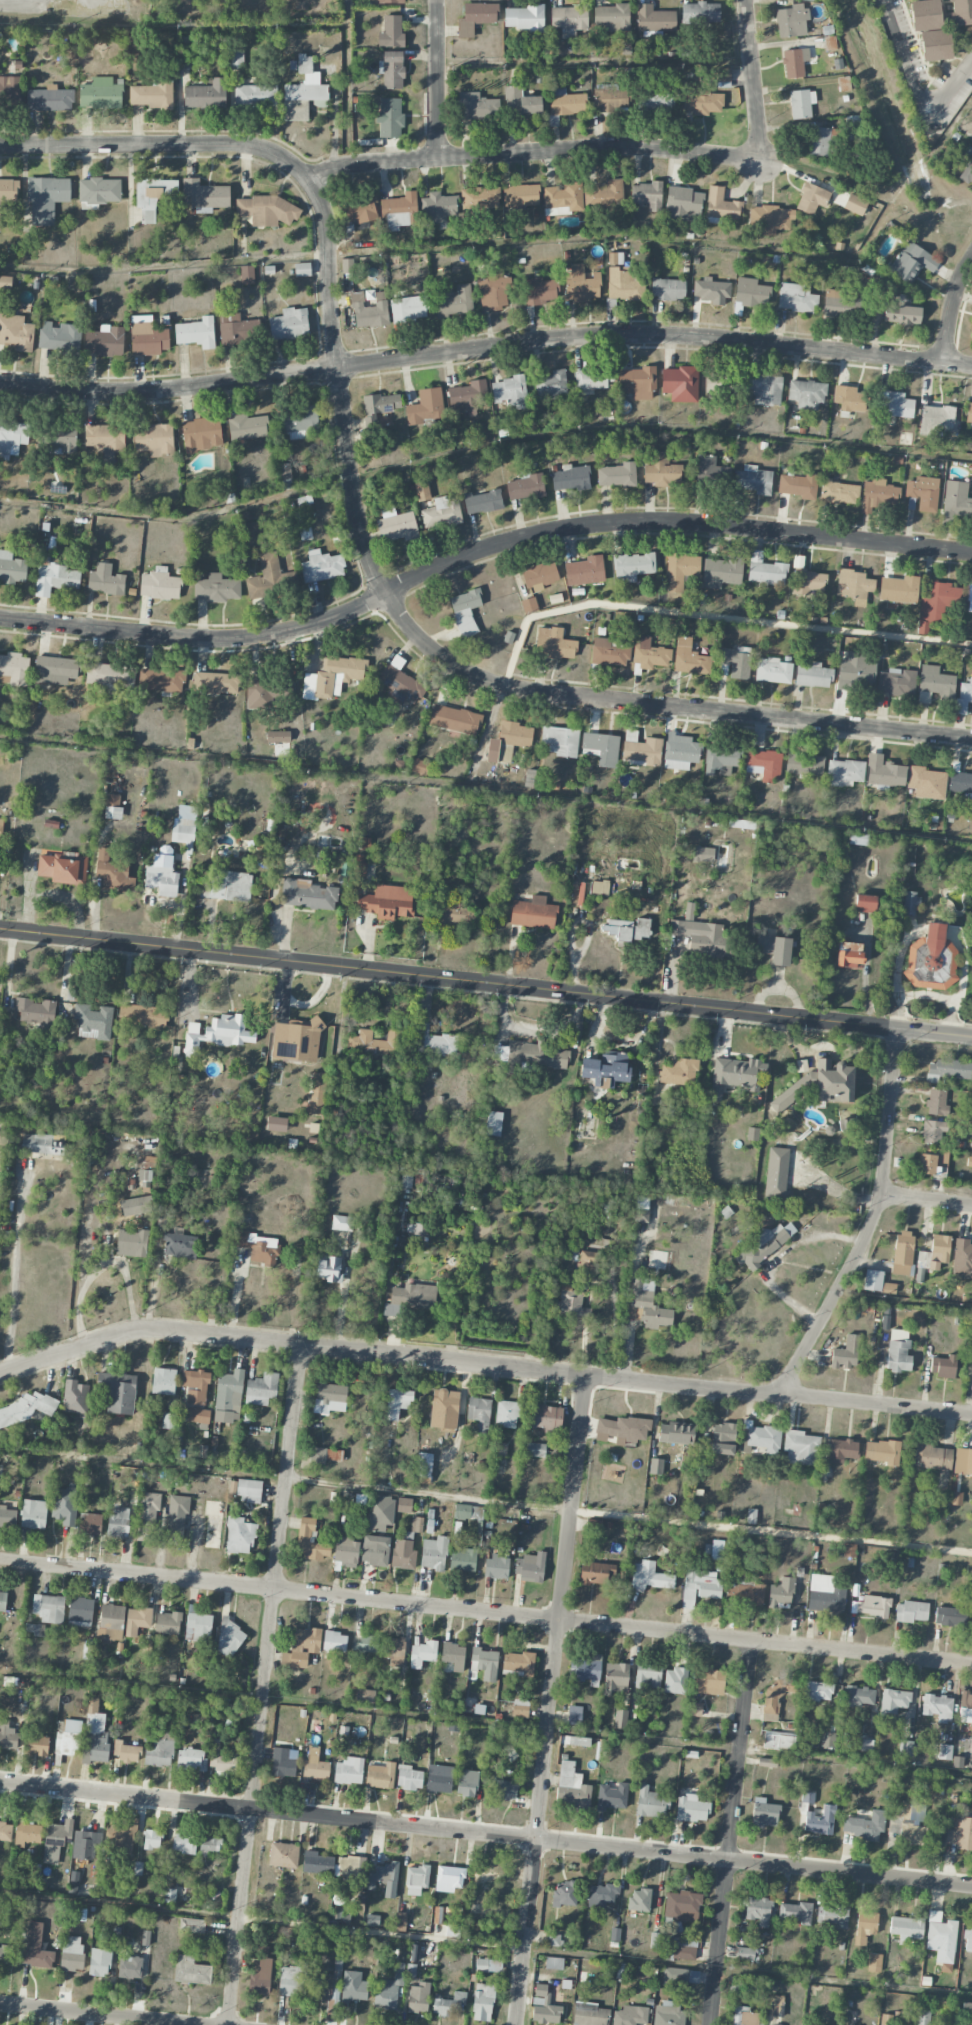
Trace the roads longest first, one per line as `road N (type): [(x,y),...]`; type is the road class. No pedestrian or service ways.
road 1 (residential): [(971,739),(519,690),(458,668),(408,628),(367,556),(330,297),(328,219),(311,179),(271,151),(238,143),(0,145)]
road 2 (residential): [(971,555),(627,521),(545,531),(480,551),(328,621),(261,638),(0,618)]
road 3 (residential): [(971,1415),(152,1329),(0,1374)]
road 4 (residential): [(971,1039),(0,929)]
road 5 (residential): [(971,1665),(0,1561)]
road 6 (residential): [(971,366),(604,335),(181,388),(0,384)]
road 7 (residential): [(226,2024),(301,1345)]
road 8 (residential): [(538,1840),(0,1782)]
road 9 (residential): [(538,1840),(585,1376)]
road 10 (residential): [(763,162),(611,147),(354,165),(311,179)]
road 11 (residential): [(971,1887),(538,1840)]
road 12 (residential): [(782,1395),(878,1213),(897,1030)]
road 13 (residential): [(710,2024),(751,1640)]
road 14 (residential): [(189,2024),(0,2005)]
road 15 (residential): [(518,2024),(538,1840)]
road 16 (residential): [(763,162),(745,0)]
road 17 (residential): [(439,159),(439,0)]

